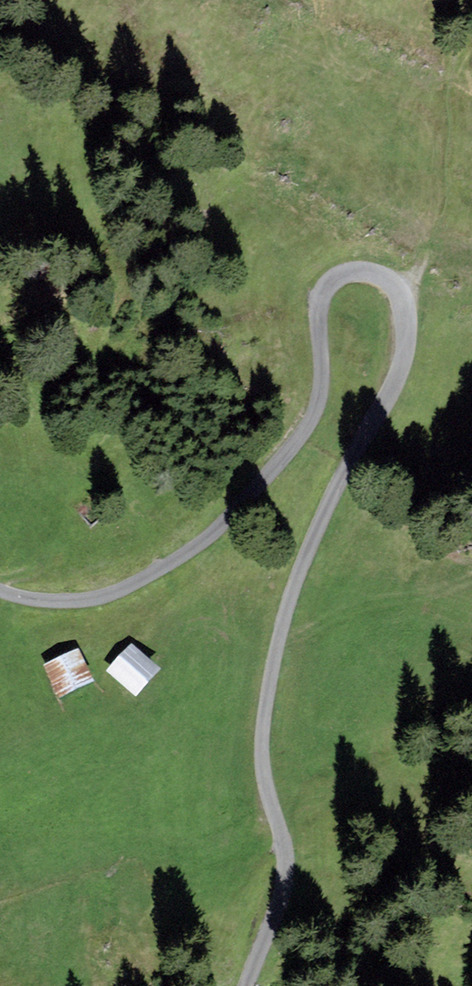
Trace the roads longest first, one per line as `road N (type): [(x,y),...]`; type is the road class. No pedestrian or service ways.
road 1 (track): [(247,985),(282,906),(284,859),(263,758),(263,710),(281,628),(318,525),(391,390),(407,343),(399,293)]
road 2 (track): [(399,293),(391,279),(369,272),(336,278),(321,308),(321,381),(309,419),(229,514),(173,562),(115,595),(55,605),(0,593)]

